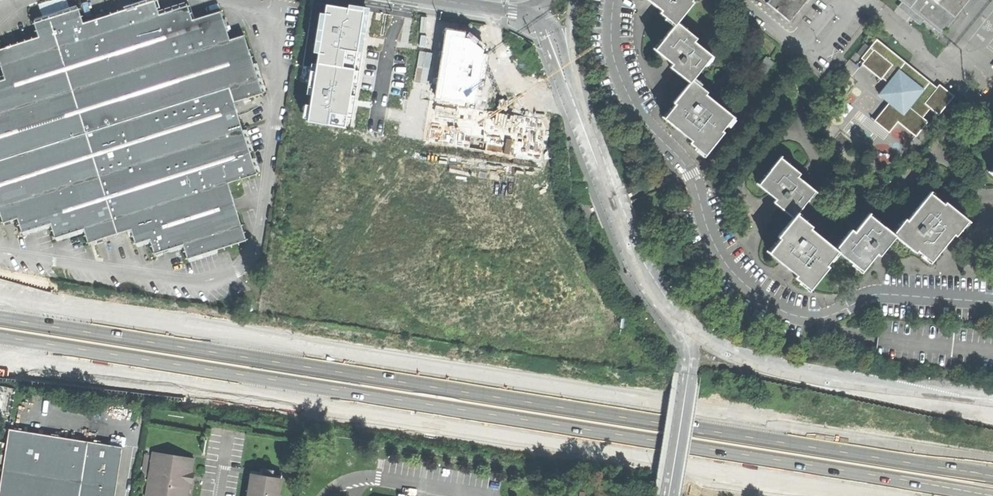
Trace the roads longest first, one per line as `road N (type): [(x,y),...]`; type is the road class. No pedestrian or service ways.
road 1 (trunk): [(992,468),(0,313)]
road 2 (trunk): [(0,342),(979,495)]
road 3 (residential): [(612,0),(611,41),(622,82),(637,114),(688,170),(717,251),(744,285),(782,311),(812,319),(871,294),(992,303)]
road 4 (tertiary): [(682,321),(638,249),(577,89)]
road 5 (tertiary): [(875,386),(747,359),(682,321)]
road 6 (tertiary): [(672,495),(694,350),(682,321)]
road 7 (trunk): [(992,412),(875,386)]

